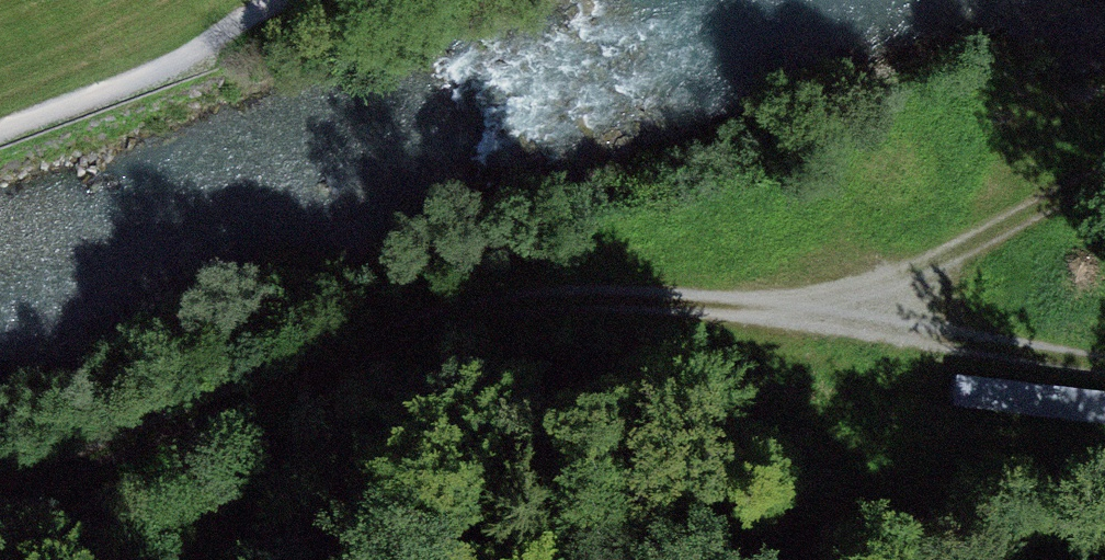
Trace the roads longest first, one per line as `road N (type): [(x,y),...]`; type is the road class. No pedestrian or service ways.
road 1 (track): [(0,504),(402,329),(563,303),(800,300),(1022,344),(1104,352)]
road 2 (track): [(0,123),(288,0)]
road 3 (track): [(1104,199),(951,258)]
road 4 (track): [(951,258),(800,300)]

